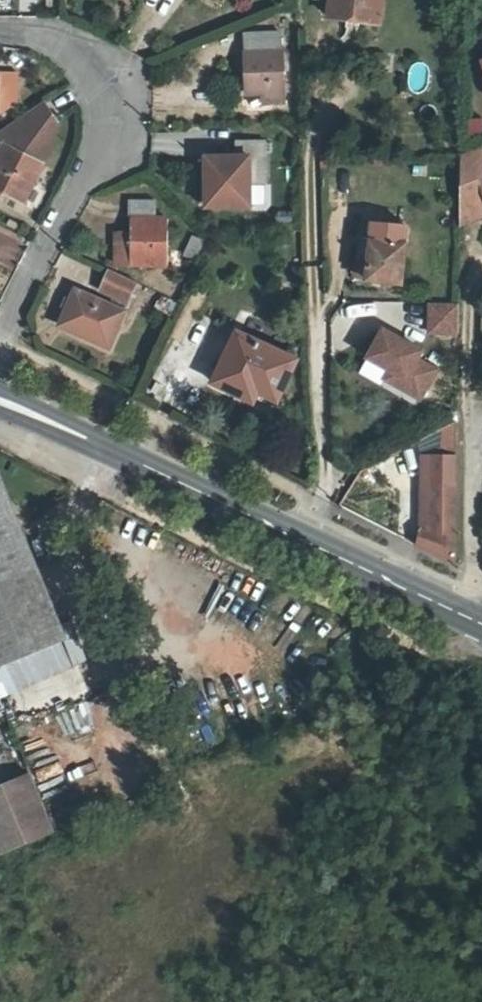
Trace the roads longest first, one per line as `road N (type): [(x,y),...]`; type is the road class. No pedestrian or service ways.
road 1 (primary): [(474,629),(0,403)]
road 2 (residential): [(0,33),(45,34),(85,67),(99,100),(98,133),(0,348)]
road 3 (residential): [(472,419),(474,629)]

